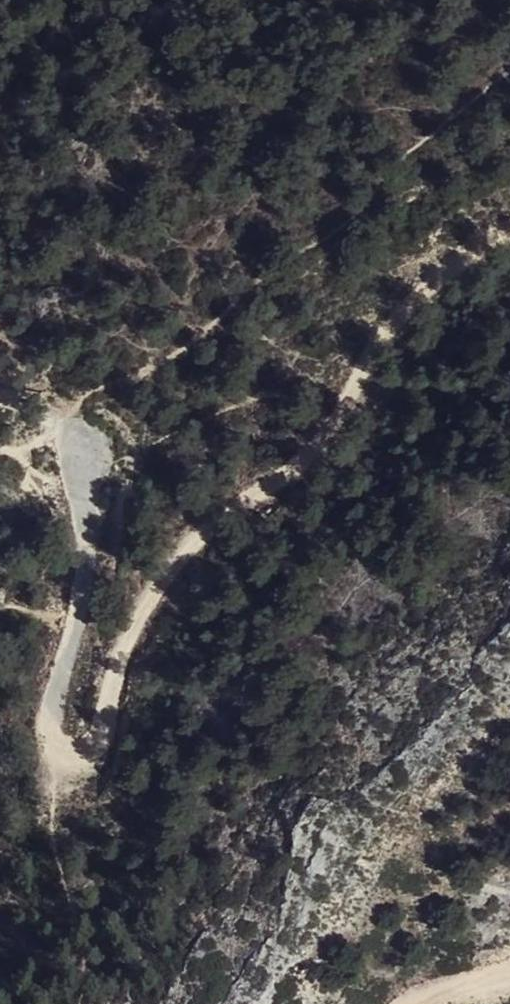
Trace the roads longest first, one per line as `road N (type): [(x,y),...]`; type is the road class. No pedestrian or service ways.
road 1 (track): [(509,210),(477,228),(289,473),(183,559),(93,754),(58,767),(46,730),(84,594),(76,467),(55,419),(22,398),(0,396)]
road 2 (track): [(509,973),(393,1003)]

